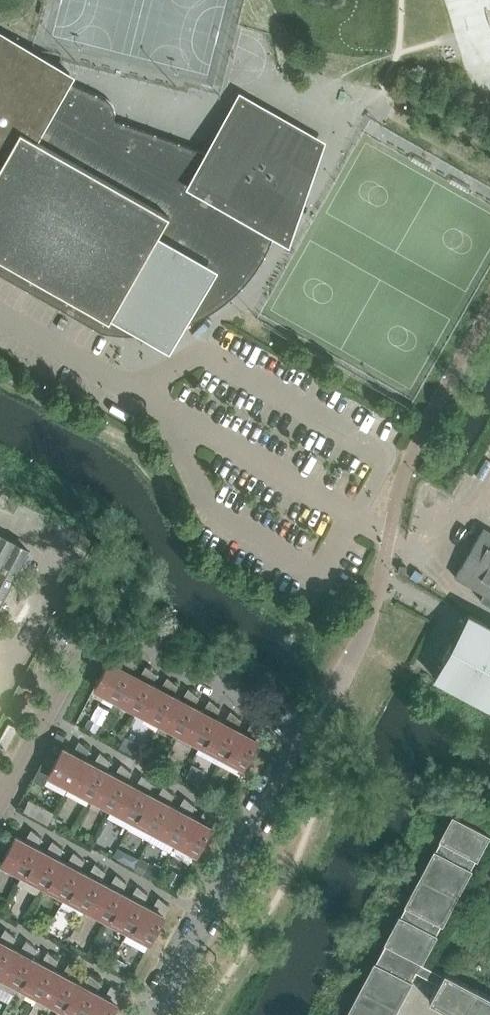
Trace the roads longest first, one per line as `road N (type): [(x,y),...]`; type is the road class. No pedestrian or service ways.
road 1 (residential): [(157,1014),(307,736),(109,633),(83,648),(0,807)]

